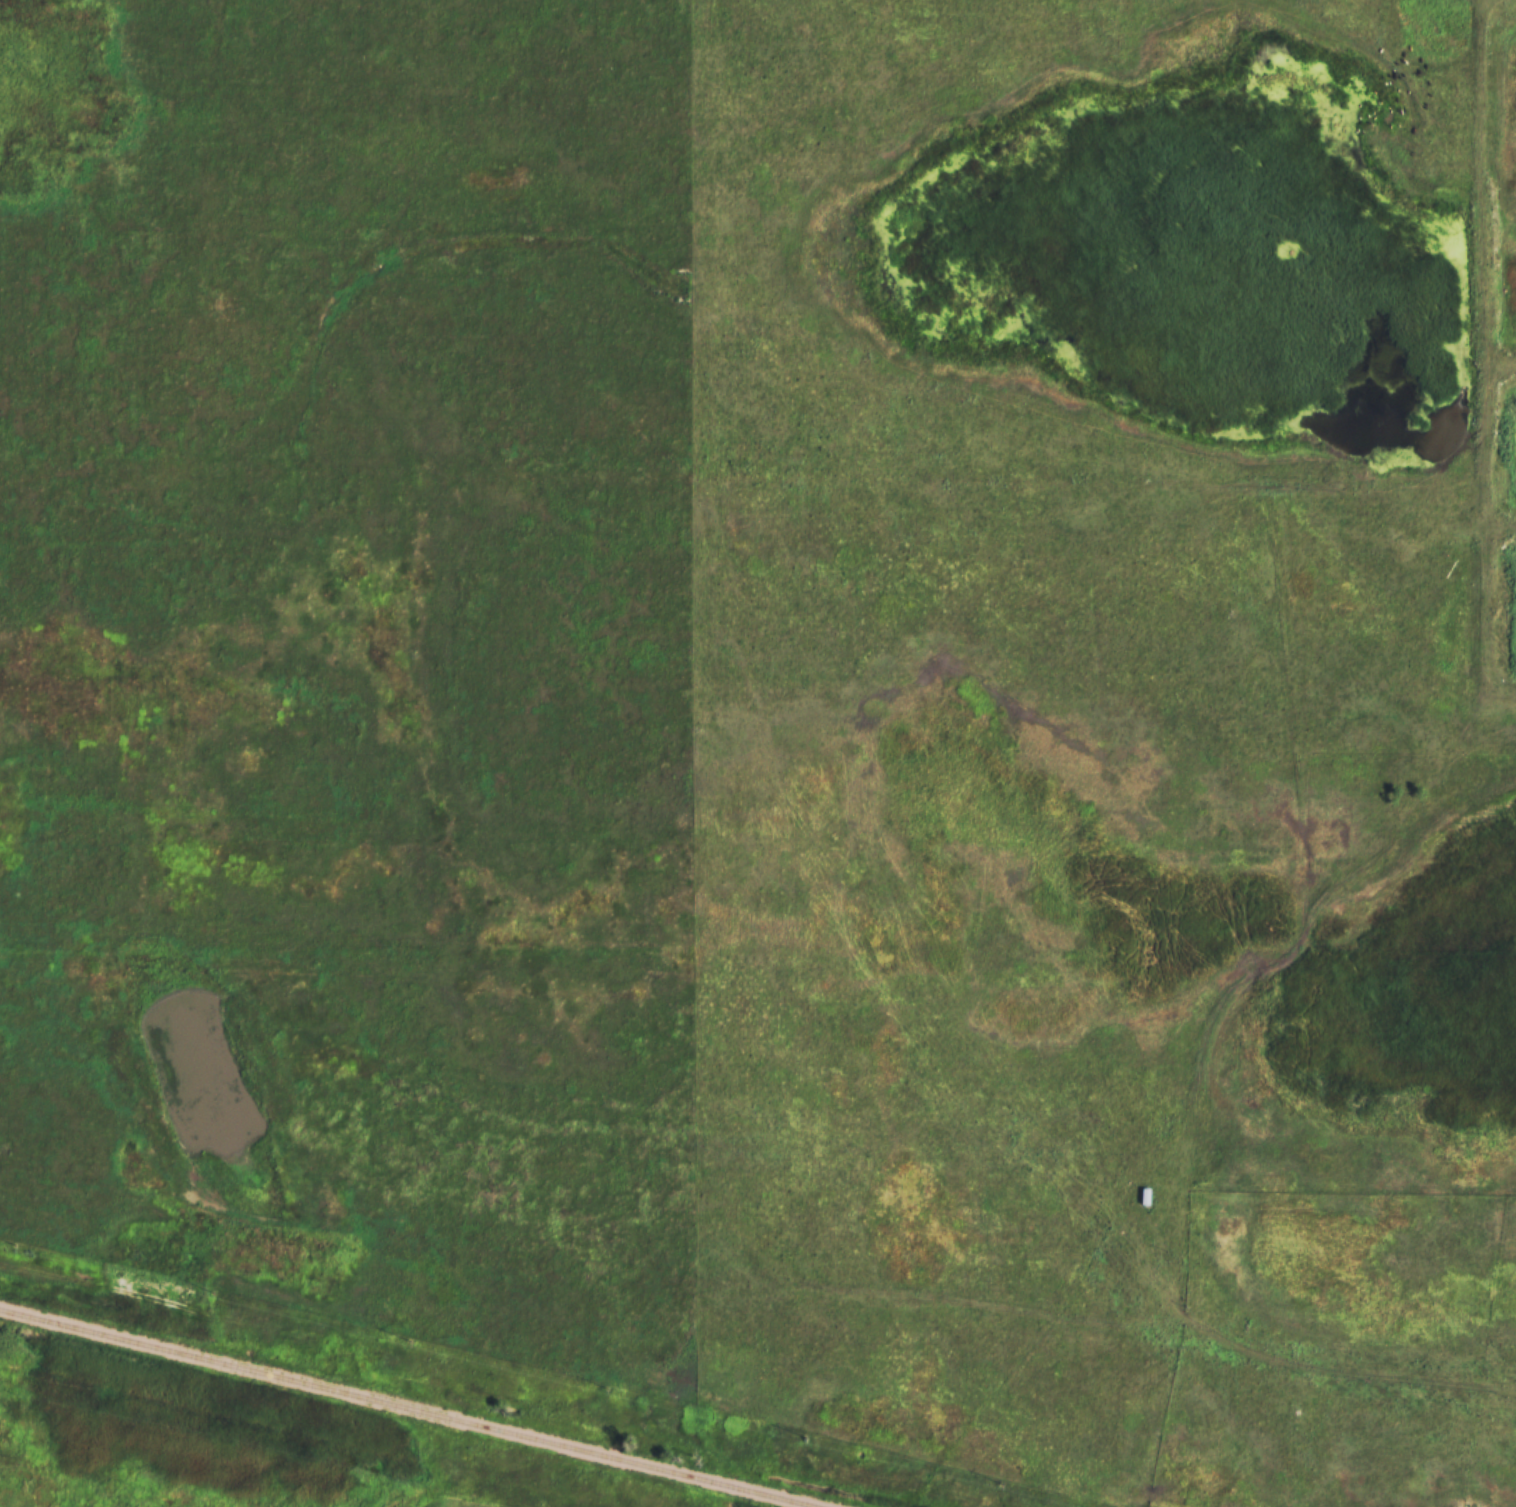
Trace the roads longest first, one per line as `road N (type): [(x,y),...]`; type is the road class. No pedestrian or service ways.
road 1 (track): [(1515,1382),(1375,1369)]

